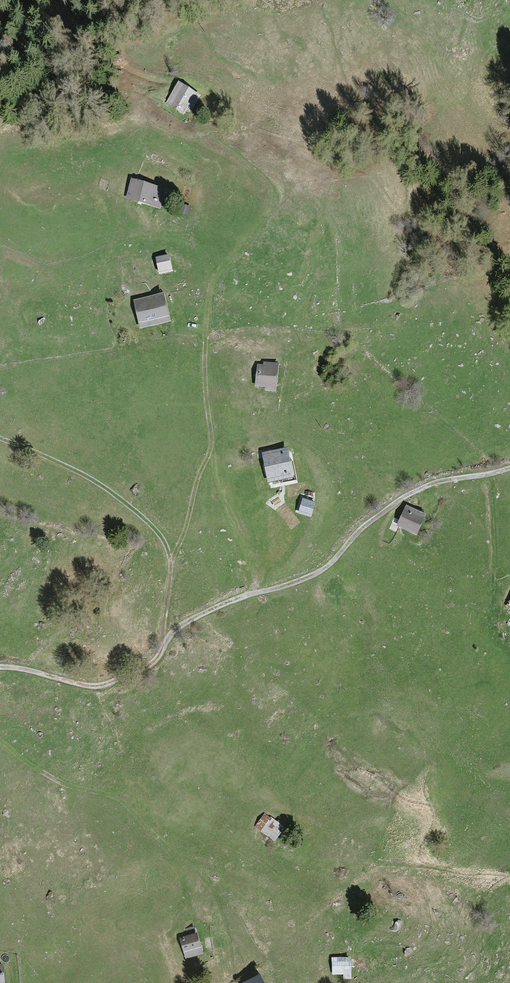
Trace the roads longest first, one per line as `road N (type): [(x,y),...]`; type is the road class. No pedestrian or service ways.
road 1 (track): [(0,670),(88,688),(121,677),(159,654),(190,621),(329,565),(400,499),(434,483),(509,468)]
road 2 (track): [(281,206),(209,295),(212,443),(171,573),(166,643)]
road 3 (track): [(0,442),(106,489),(159,536),(172,568)]

